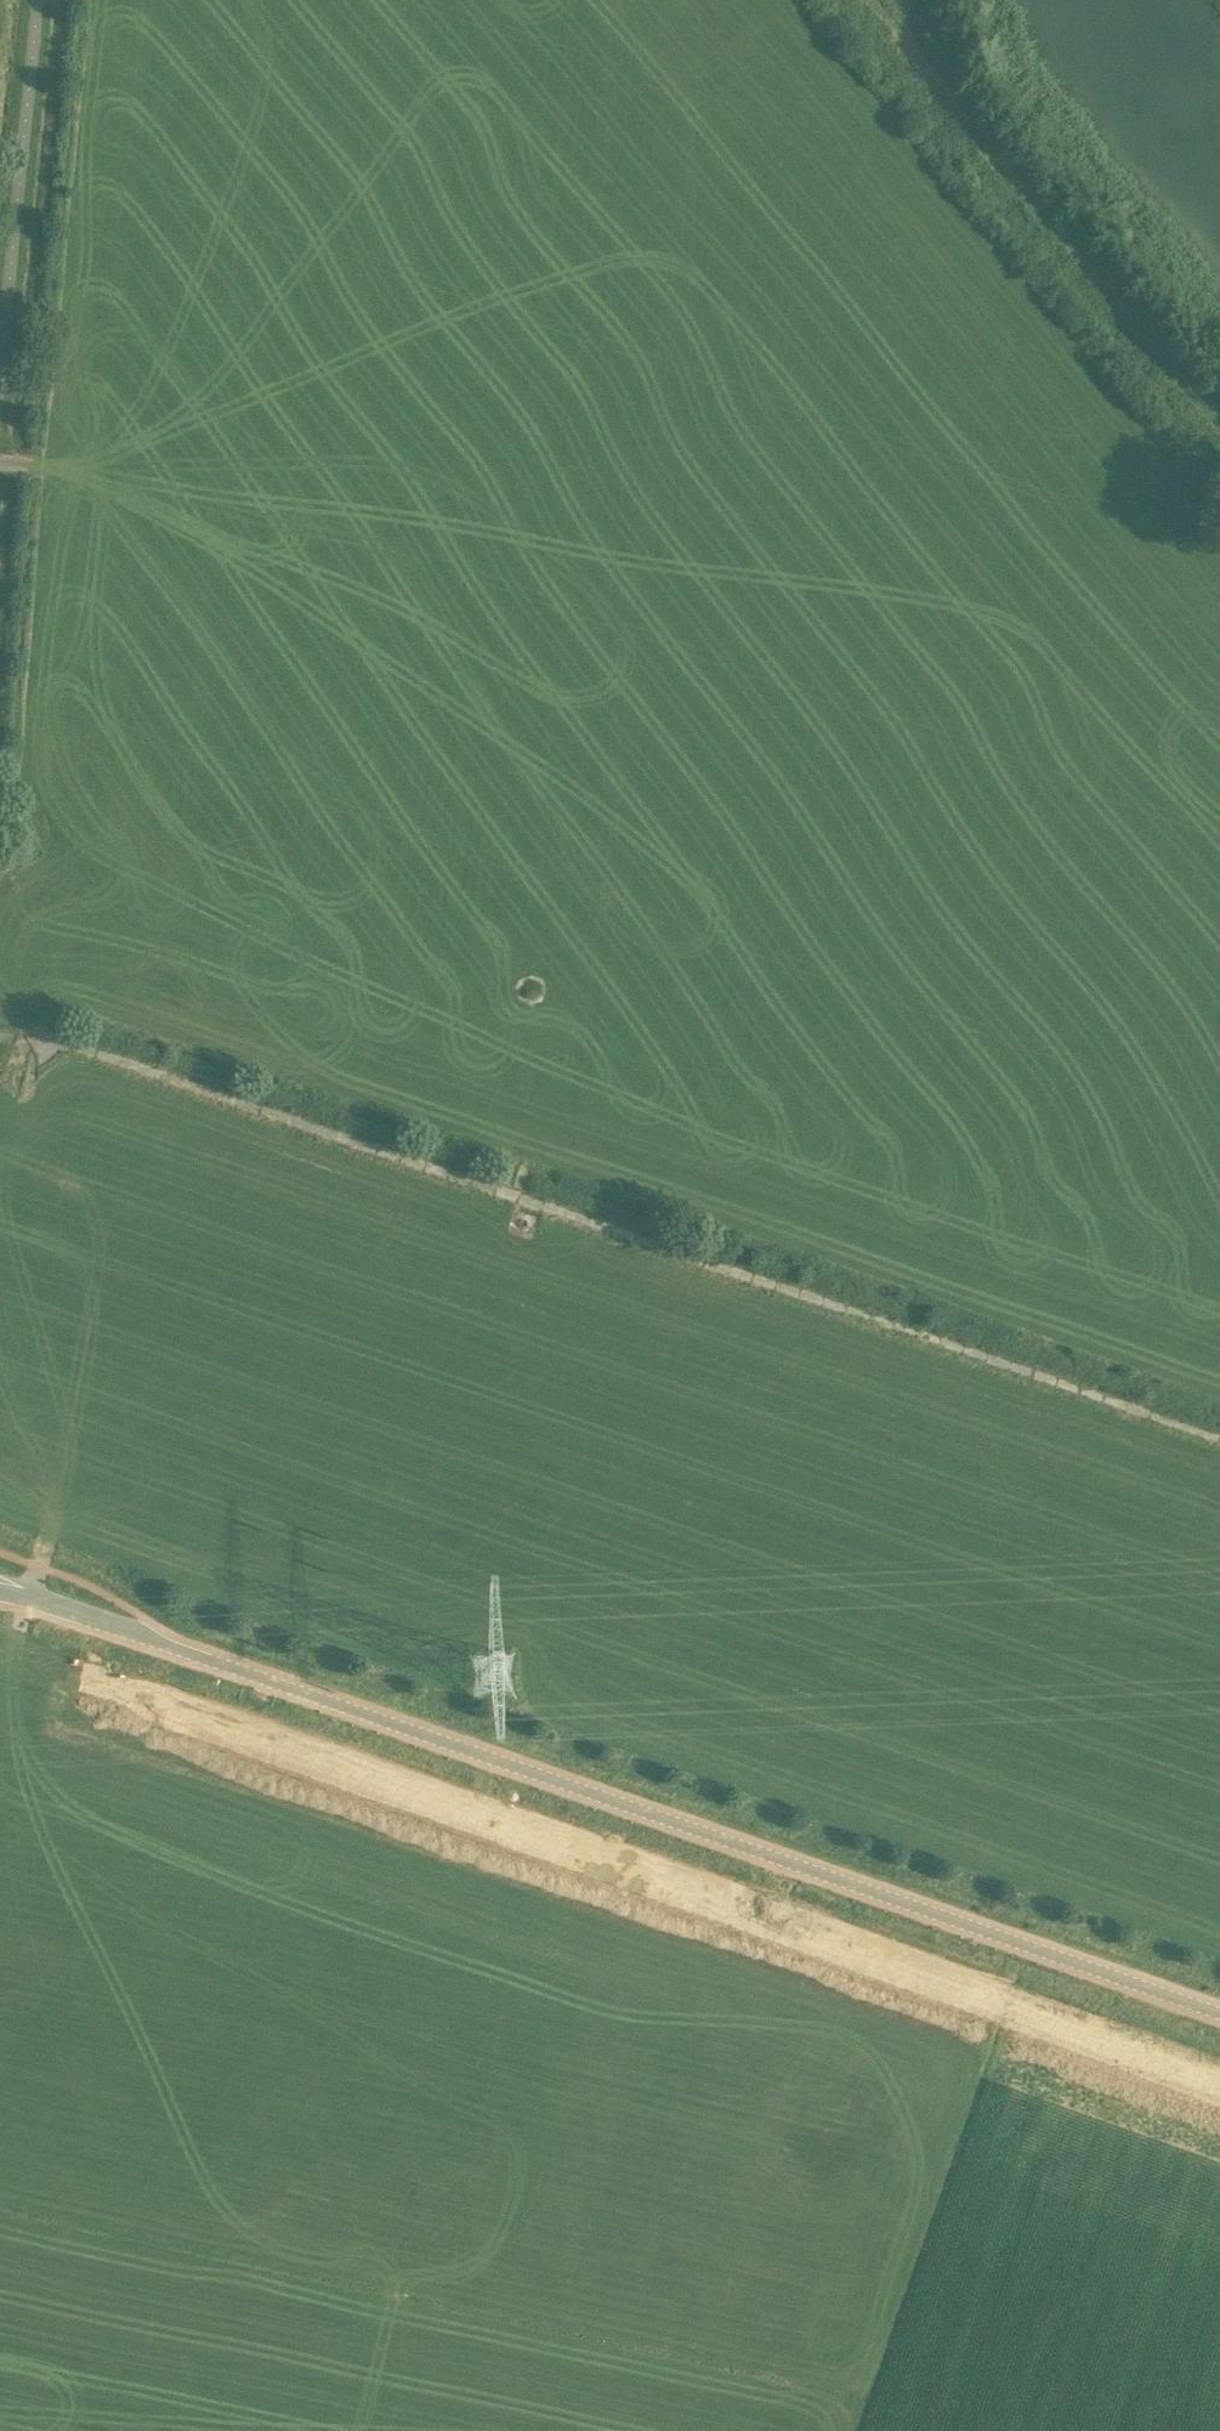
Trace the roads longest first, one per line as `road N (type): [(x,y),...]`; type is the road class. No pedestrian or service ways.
road 1 (tertiary): [(1219,2015),(0,1586)]
road 2 (track): [(869,0),(1219,436)]

